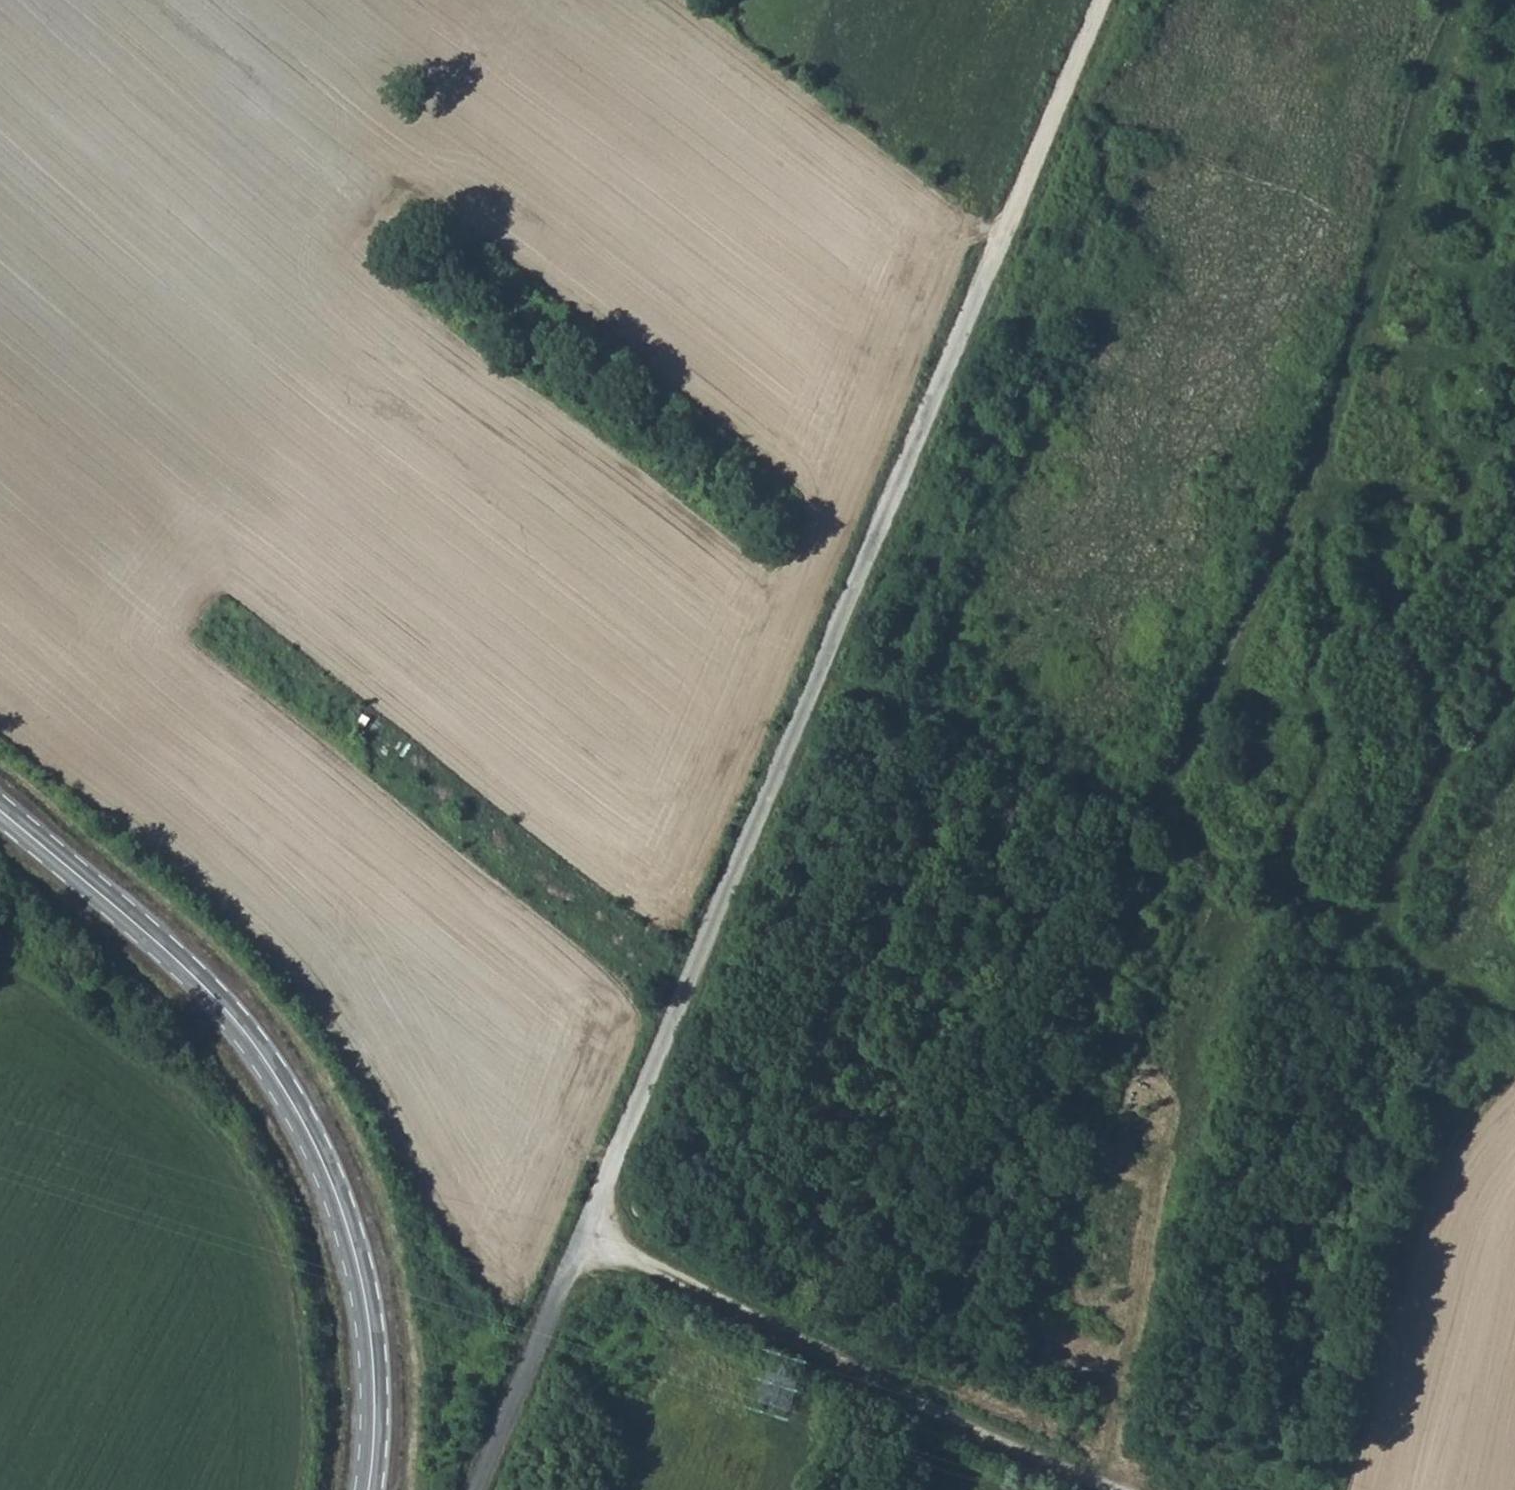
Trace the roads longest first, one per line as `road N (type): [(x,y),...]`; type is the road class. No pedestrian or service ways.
road 1 (tertiary): [(371,1489),(378,1419),(353,1239),(324,1163),(273,1068),(196,977),(0,810)]
road 2 (track): [(581,1242),(934,1415),(1109,1489)]

